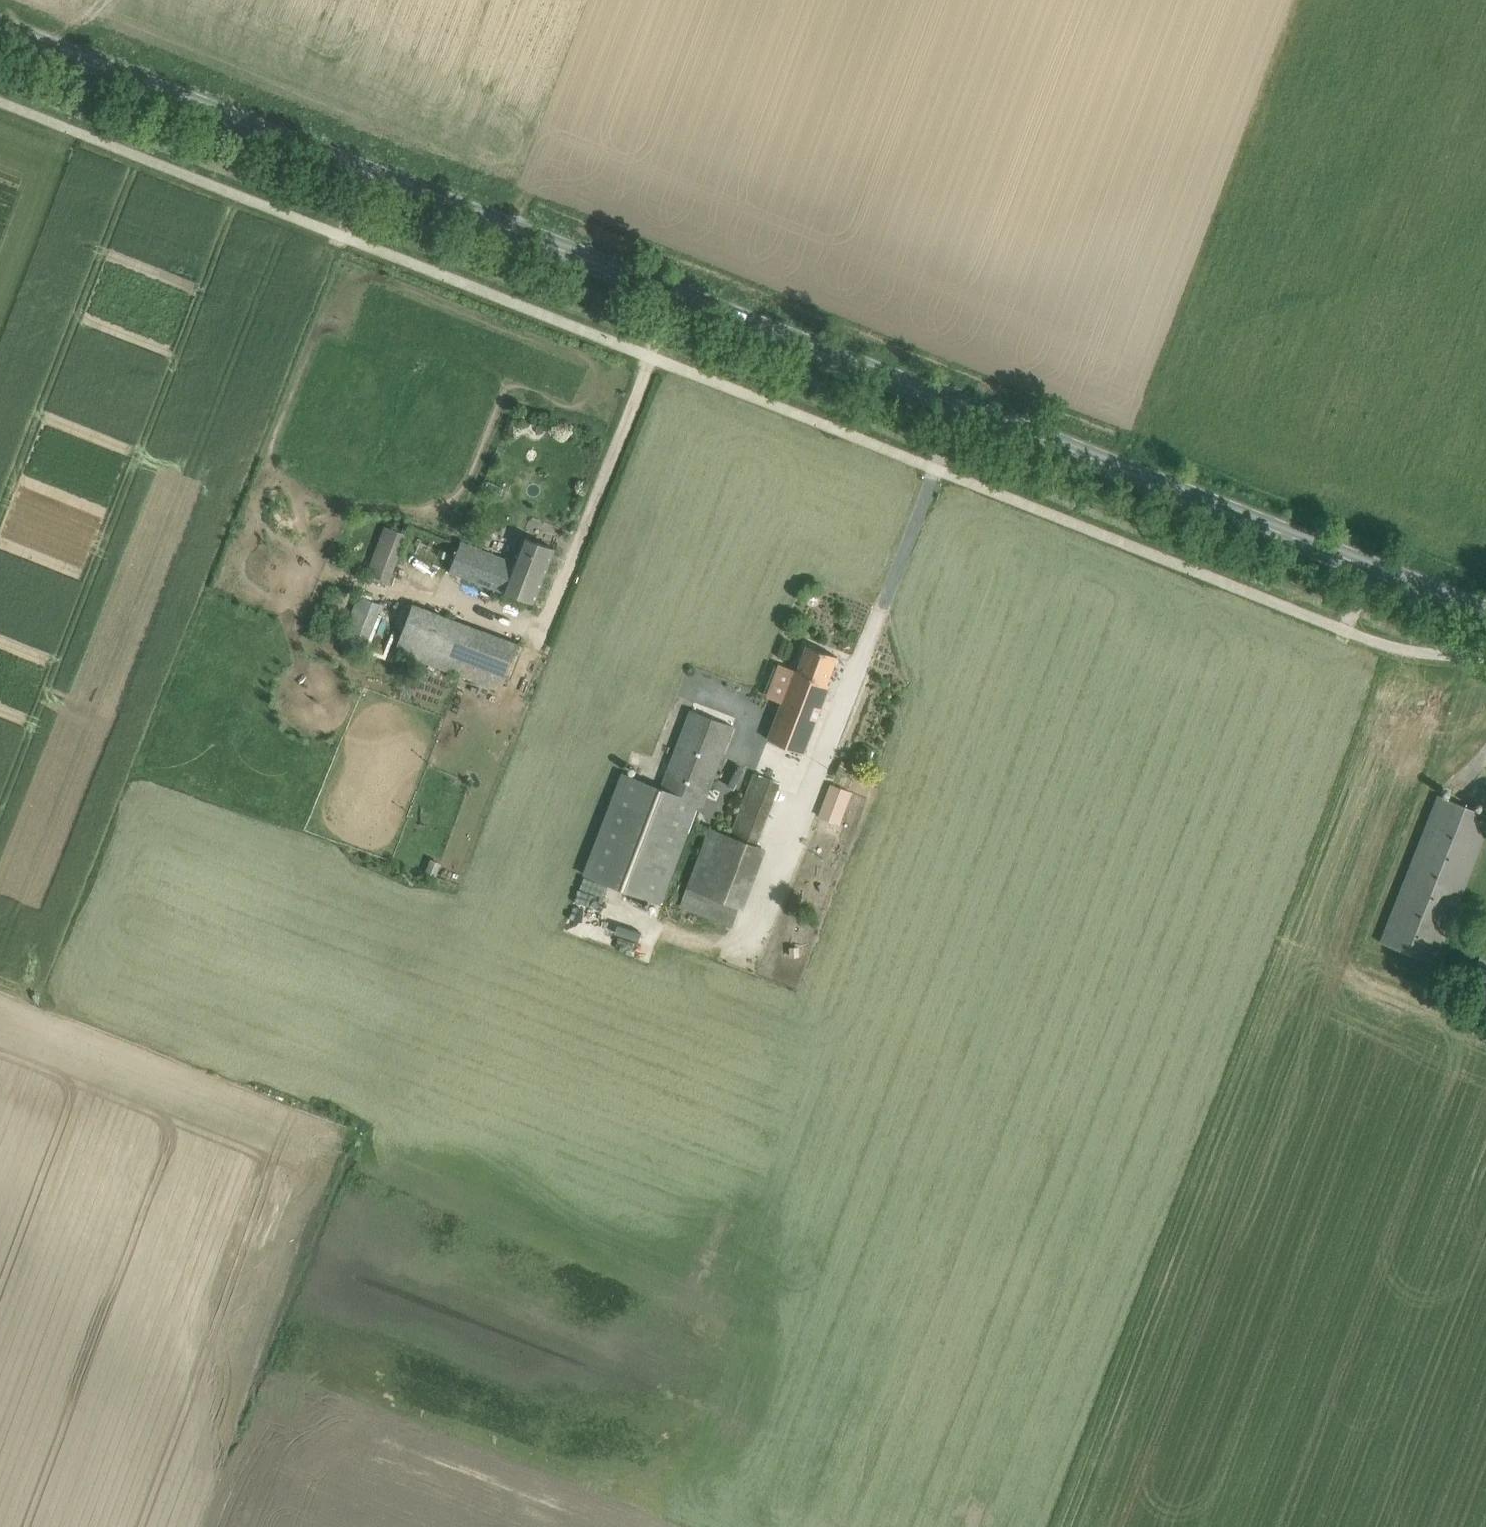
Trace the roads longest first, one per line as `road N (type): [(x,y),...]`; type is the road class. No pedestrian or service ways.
road 1 (tertiary): [(1485,618),(0,21)]

